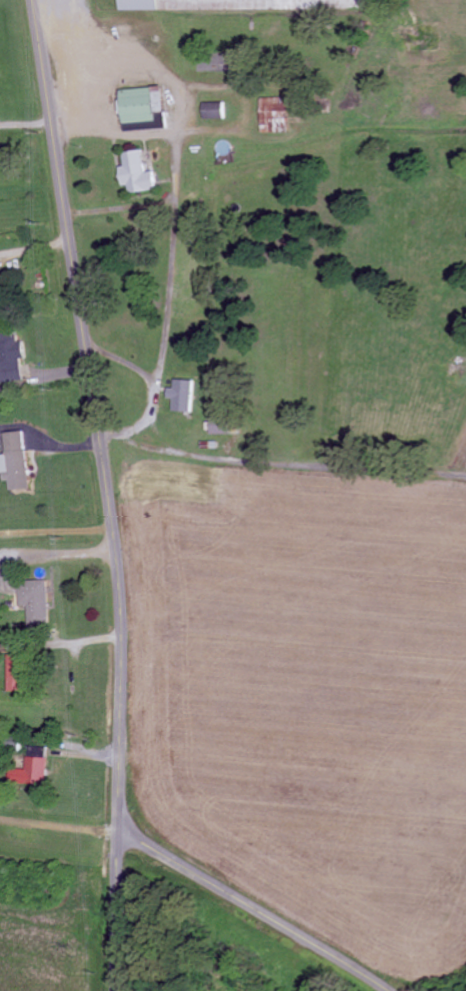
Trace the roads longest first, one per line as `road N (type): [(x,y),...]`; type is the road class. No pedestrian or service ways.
road 1 (secondary): [(119,832),(114,539),(32,0)]
road 2 (secondary): [(389,990),(119,832)]
road 3 (tertiary): [(117,990),(119,832)]

